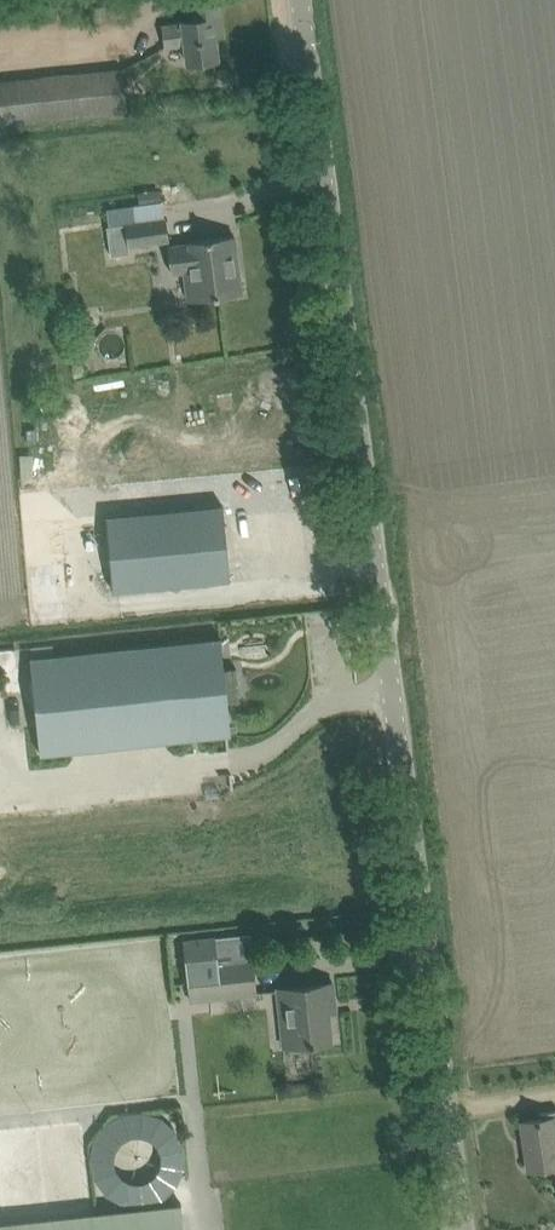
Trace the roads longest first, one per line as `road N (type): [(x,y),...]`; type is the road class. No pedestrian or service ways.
road 1 (unclassified): [(445,1229),(293,0)]

